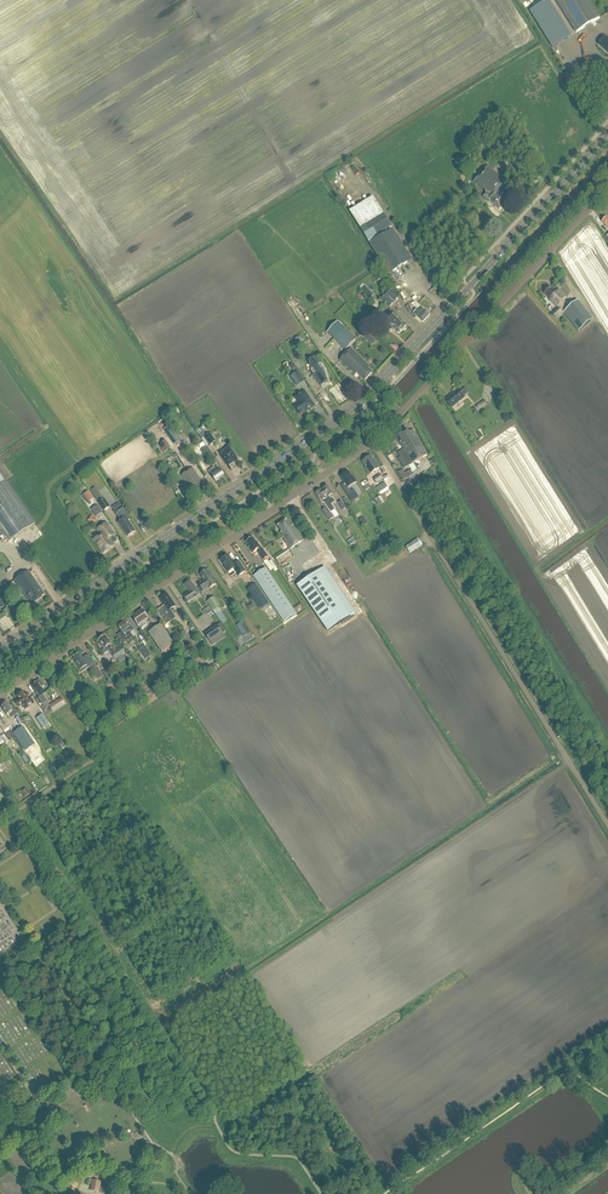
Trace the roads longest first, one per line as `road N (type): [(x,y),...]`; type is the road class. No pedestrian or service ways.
road 1 (secondary): [(0,649),(364,399),(607,137)]
road 2 (unclassified): [(607,826),(372,441)]
road 3 (unclassified): [(0,693),(372,441)]
road 4 (unclassified): [(372,441),(607,189)]

